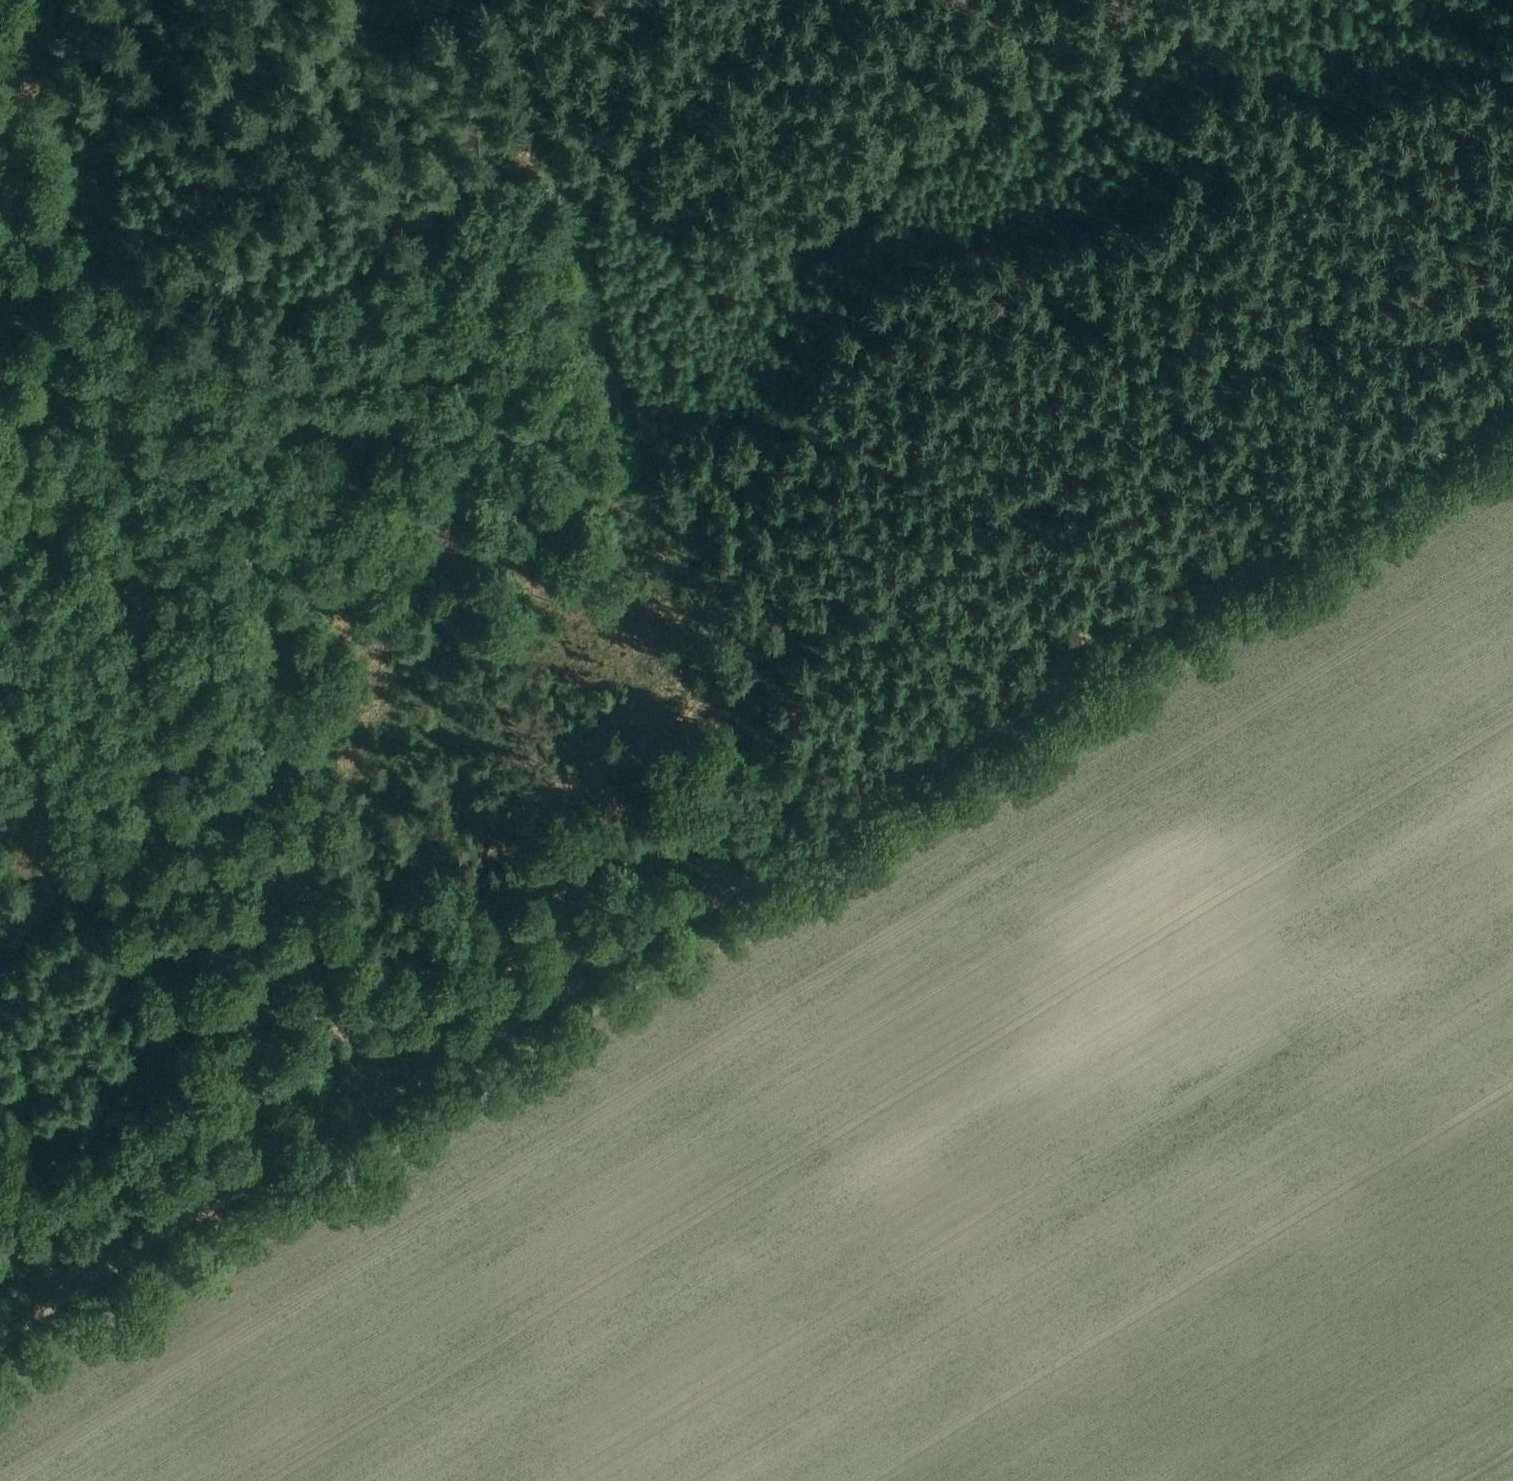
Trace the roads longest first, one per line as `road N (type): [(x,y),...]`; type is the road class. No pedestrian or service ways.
road 1 (track): [(1512,411),(0,1339)]
road 2 (track): [(735,658),(662,519),(506,0)]

